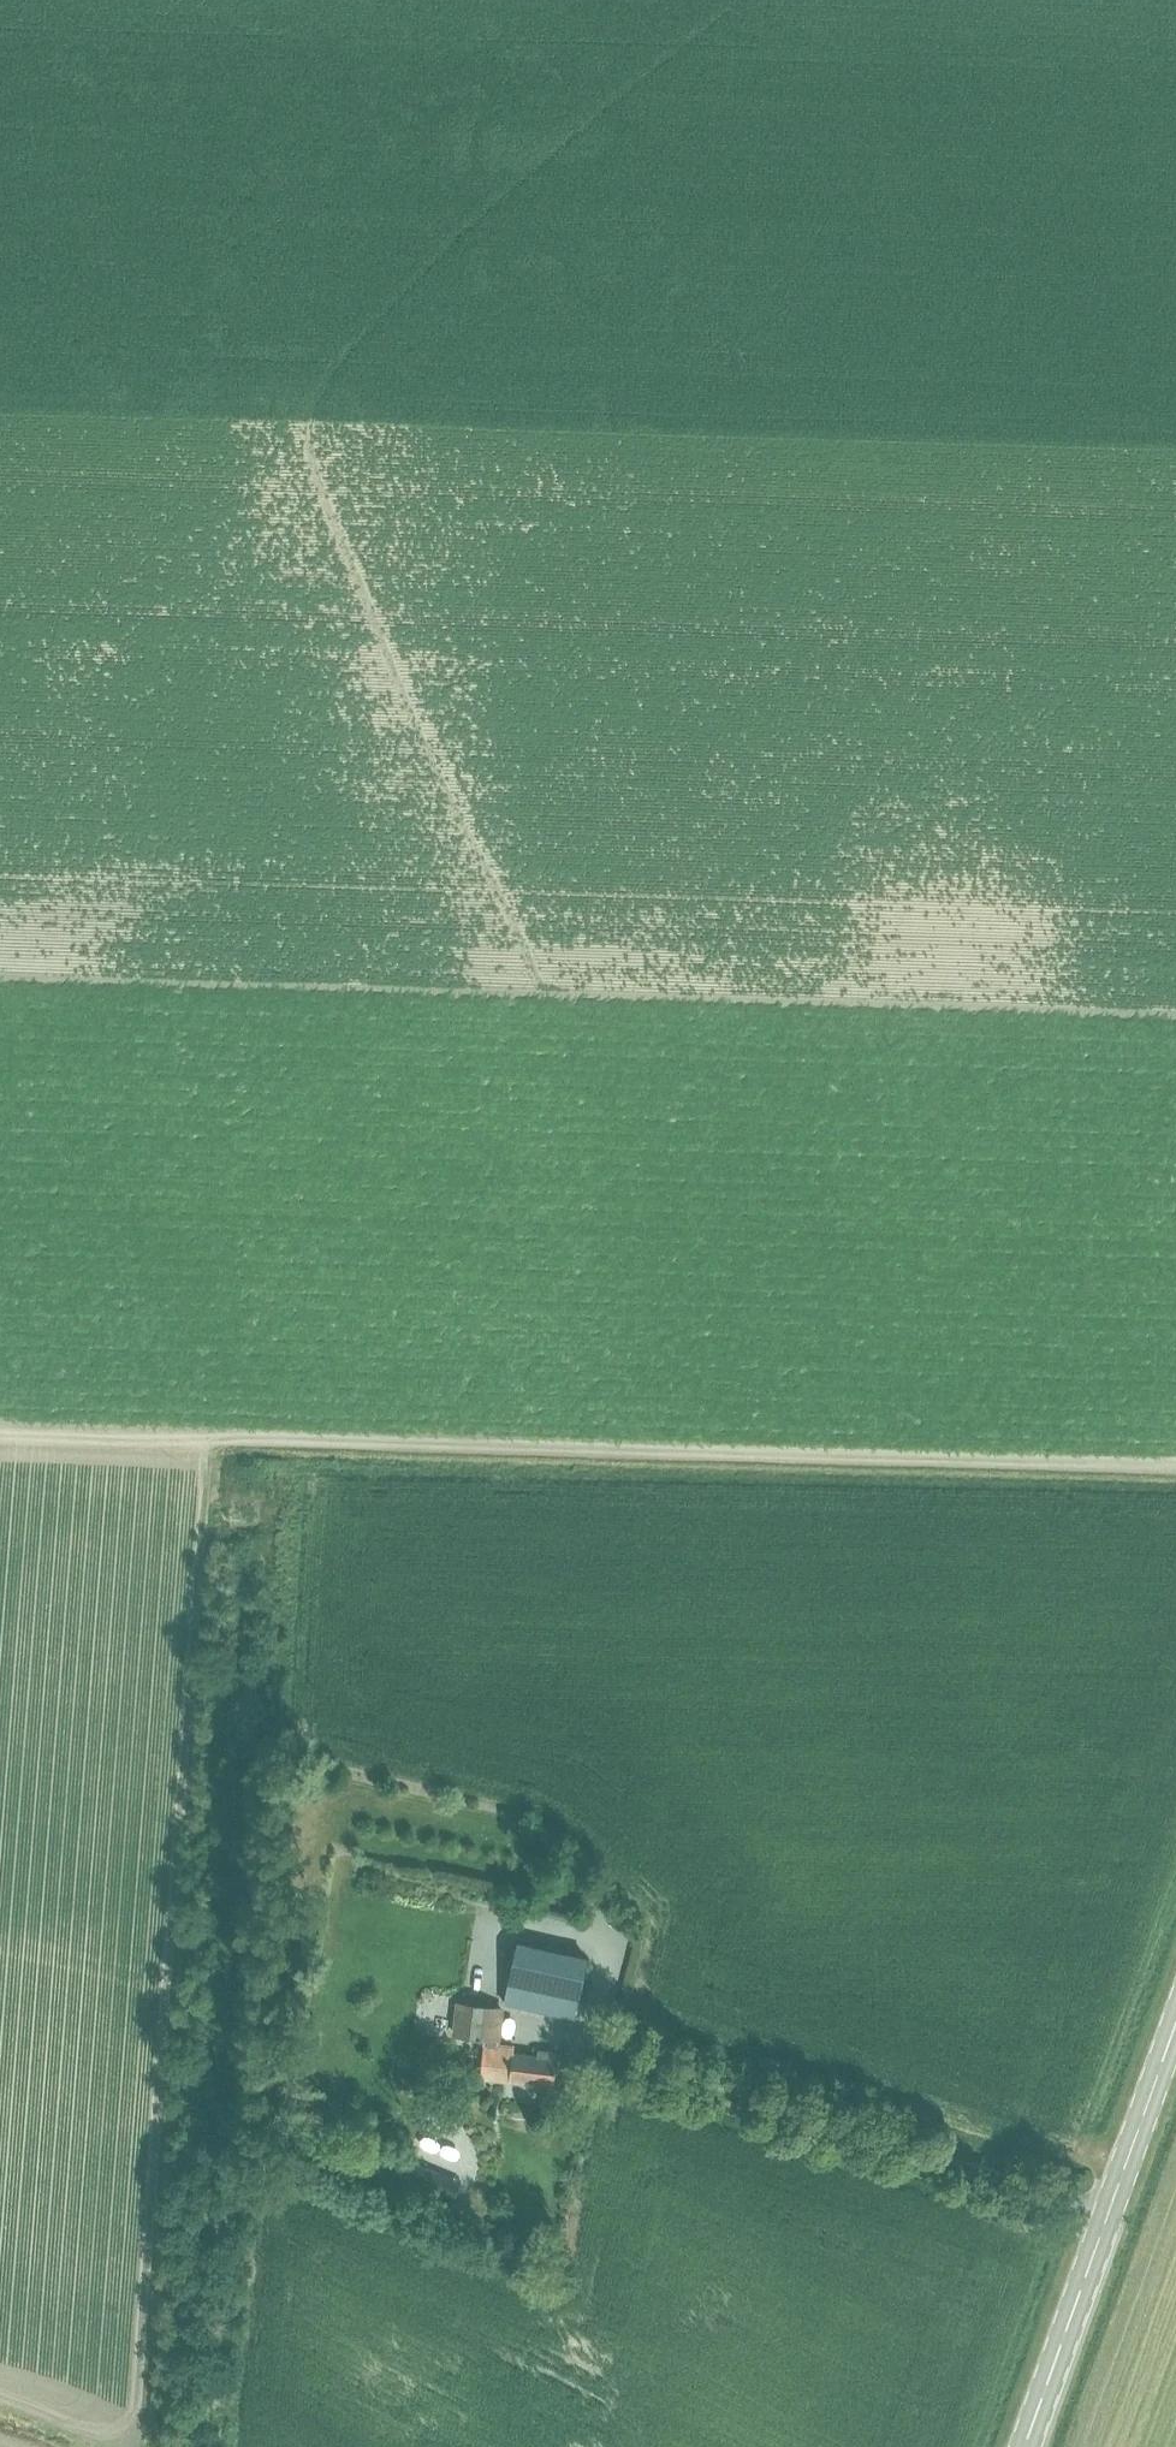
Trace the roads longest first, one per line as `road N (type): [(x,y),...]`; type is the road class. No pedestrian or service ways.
road 1 (tertiary): [(1021,2446),(1175,2010)]

